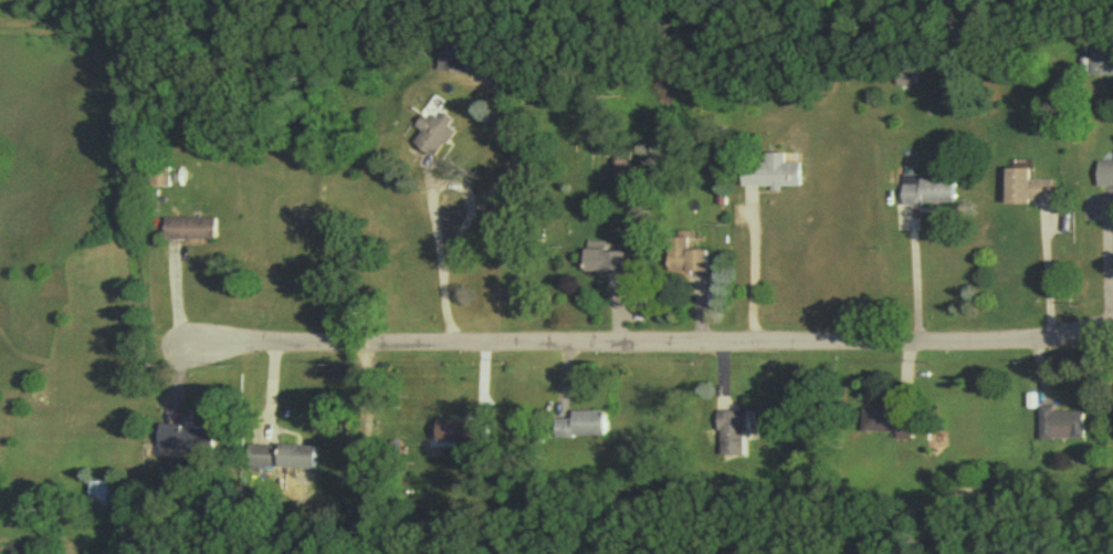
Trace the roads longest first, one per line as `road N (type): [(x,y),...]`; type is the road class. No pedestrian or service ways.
road 1 (residential): [(162,339),(969,344),(1051,338),(1112,322)]

